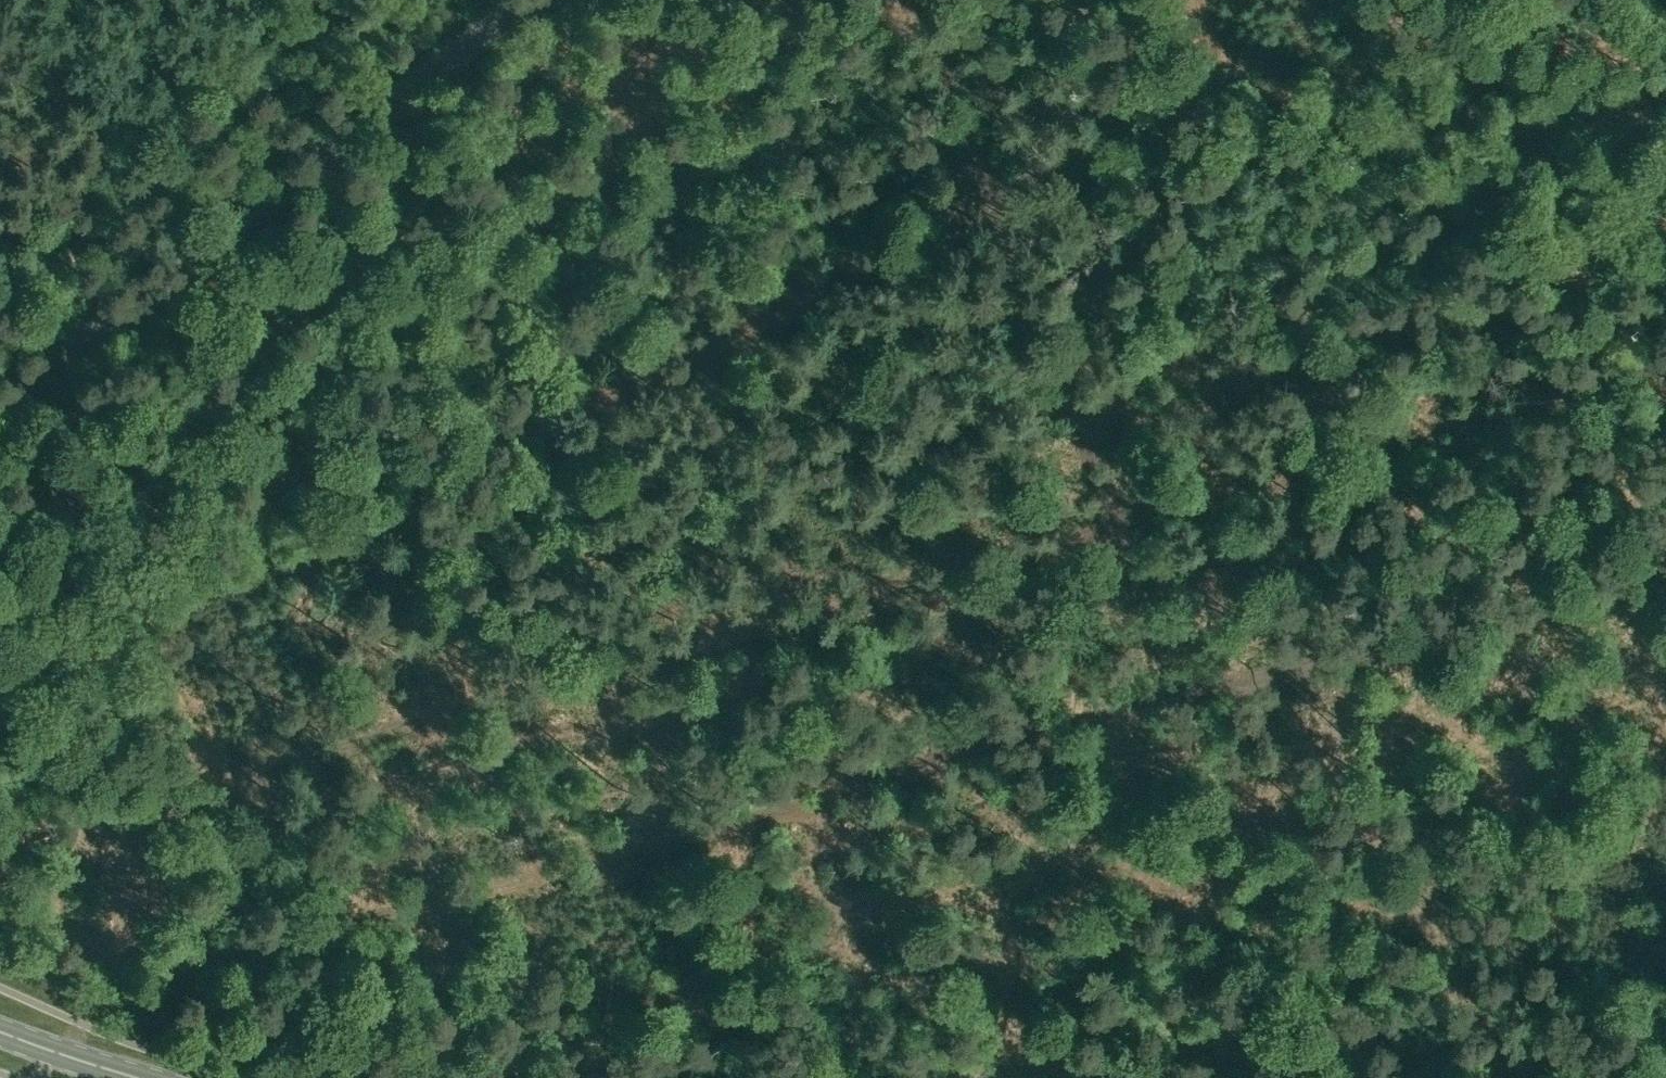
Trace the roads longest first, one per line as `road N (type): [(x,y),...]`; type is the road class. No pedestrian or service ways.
road 1 (secondary): [(0,400),(524,0)]
road 2 (primary): [(154,1077),(0,1034)]

